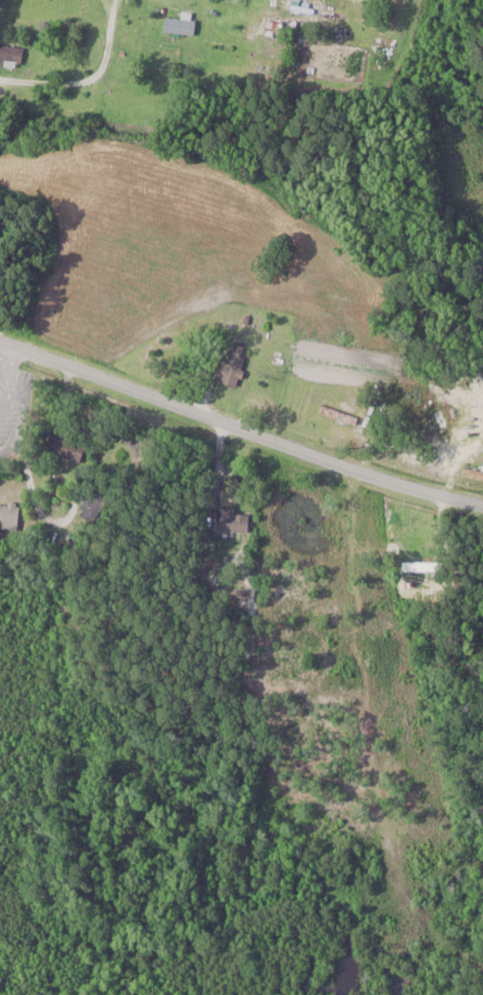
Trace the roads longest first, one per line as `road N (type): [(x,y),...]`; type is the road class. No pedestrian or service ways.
road 1 (residential): [(0,343),(352,472),(482,507)]
road 2 (residential): [(0,81),(101,86),(110,0)]

